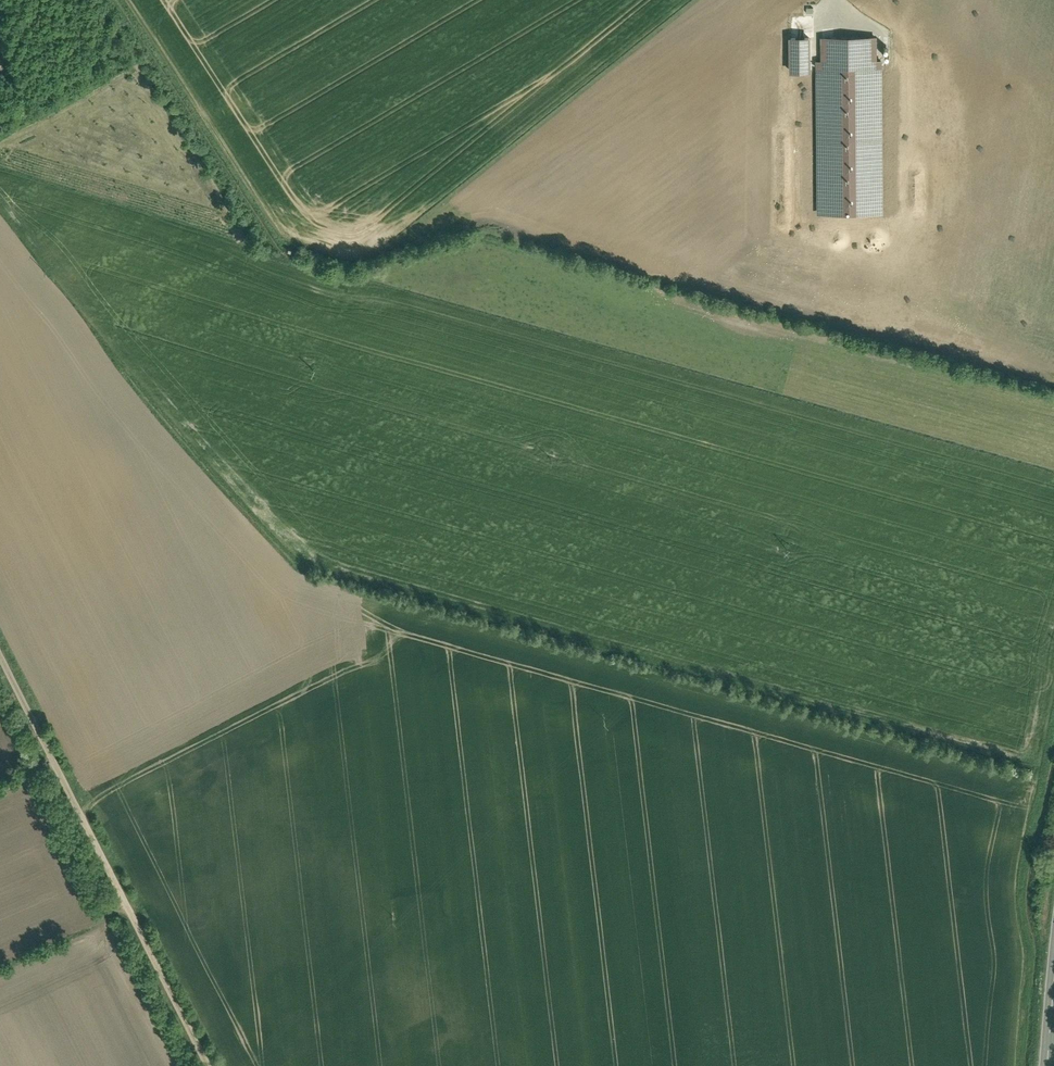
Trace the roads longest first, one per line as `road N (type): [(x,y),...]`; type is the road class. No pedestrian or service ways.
road 1 (unclassified): [(0,657),(207,1065)]

